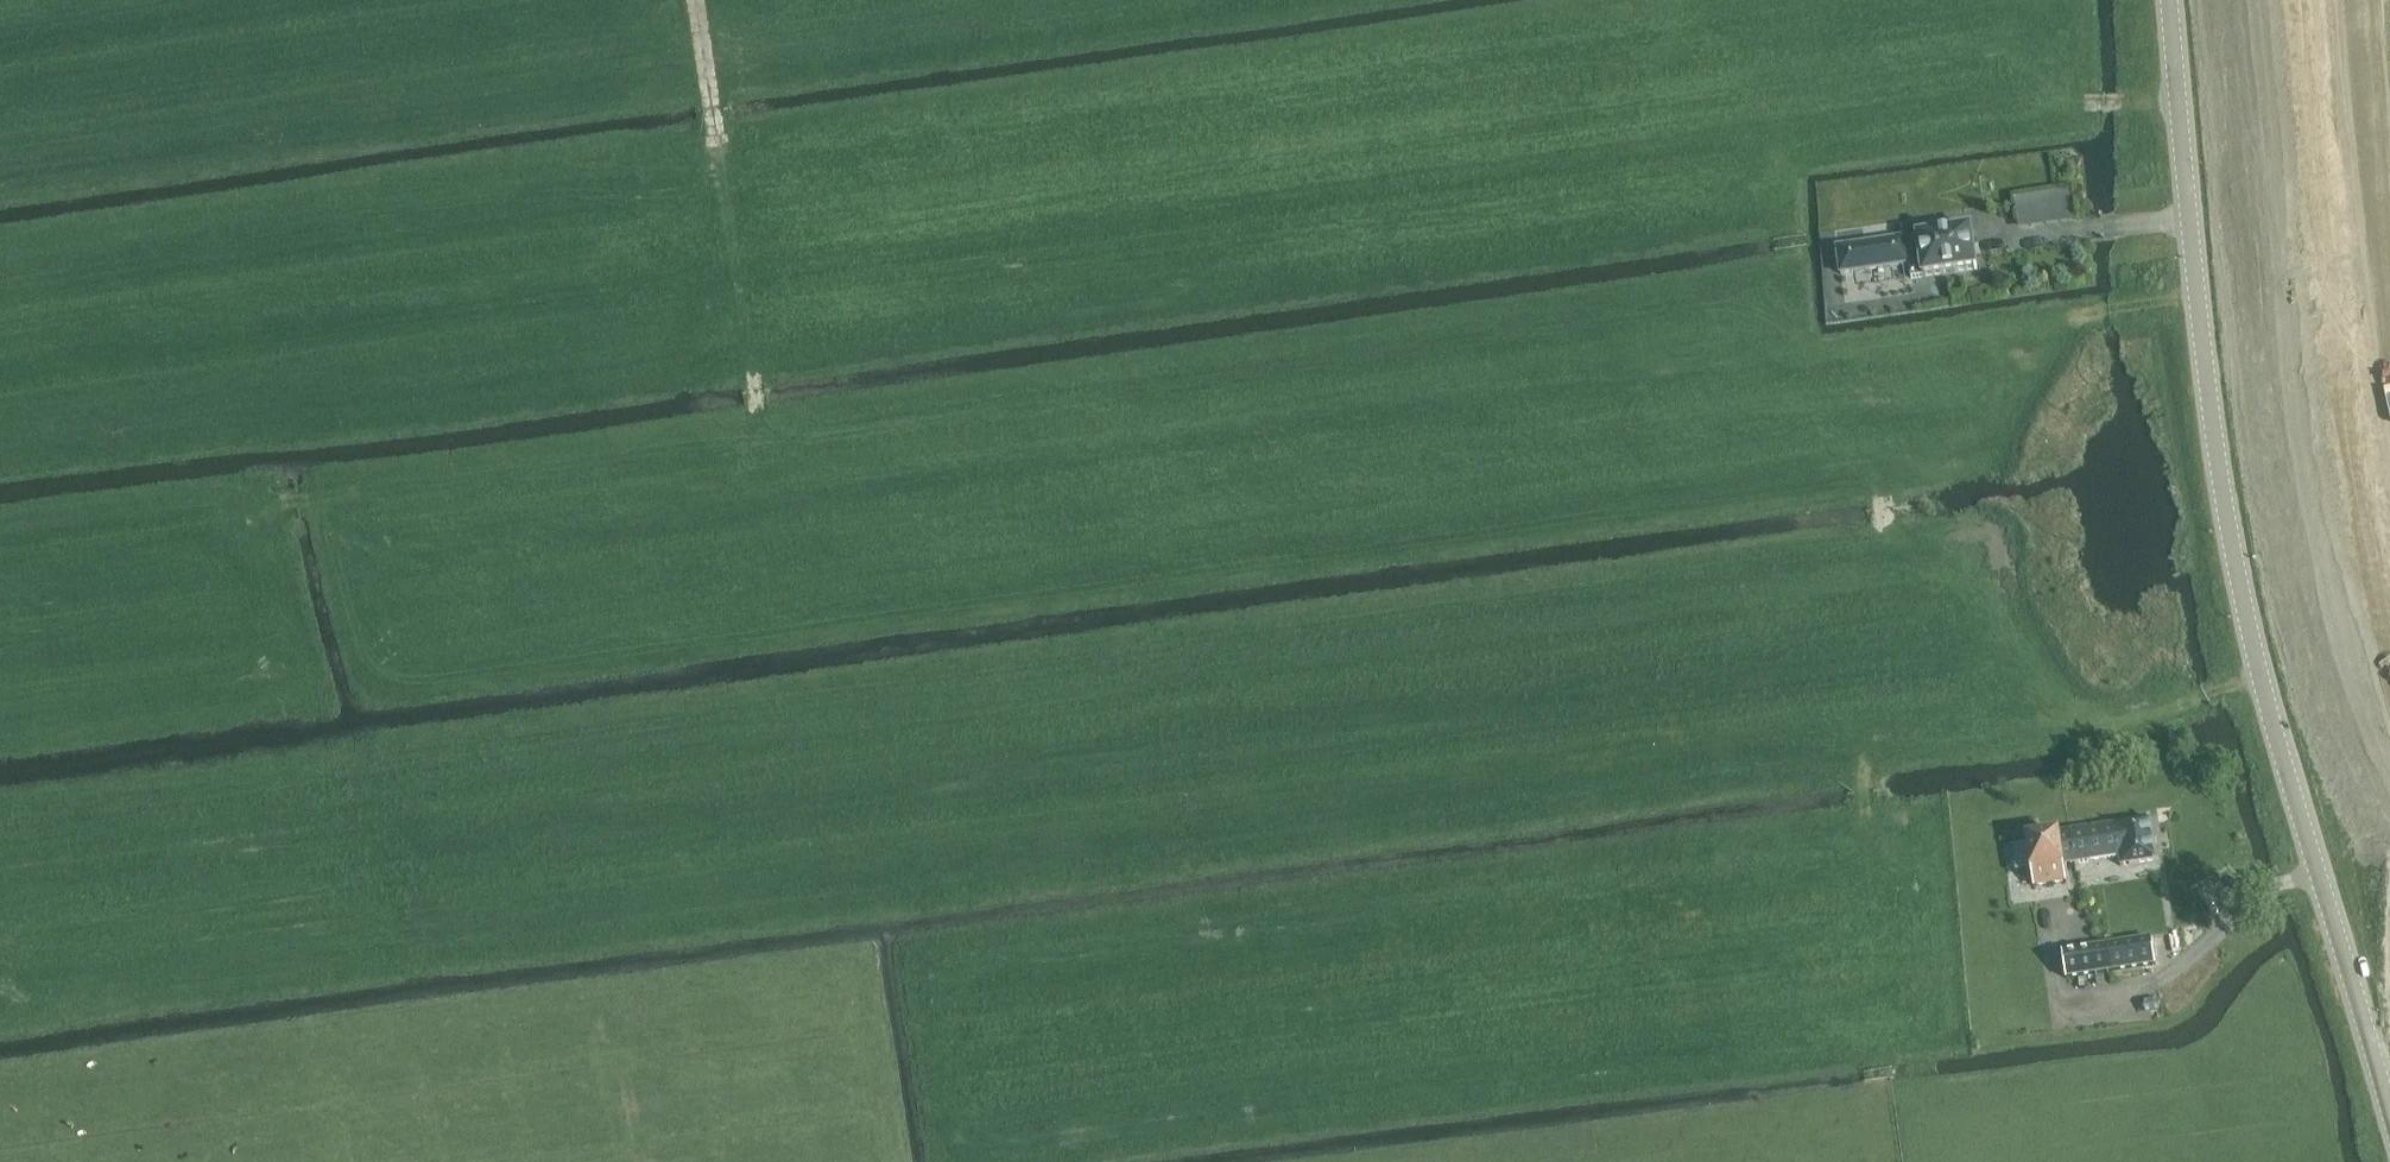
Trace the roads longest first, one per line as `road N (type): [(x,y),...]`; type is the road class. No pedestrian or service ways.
road 1 (tertiary): [(2170,0),(2224,494),(2269,711),(2389,1115)]
road 2 (track): [(694,0),(766,442)]

